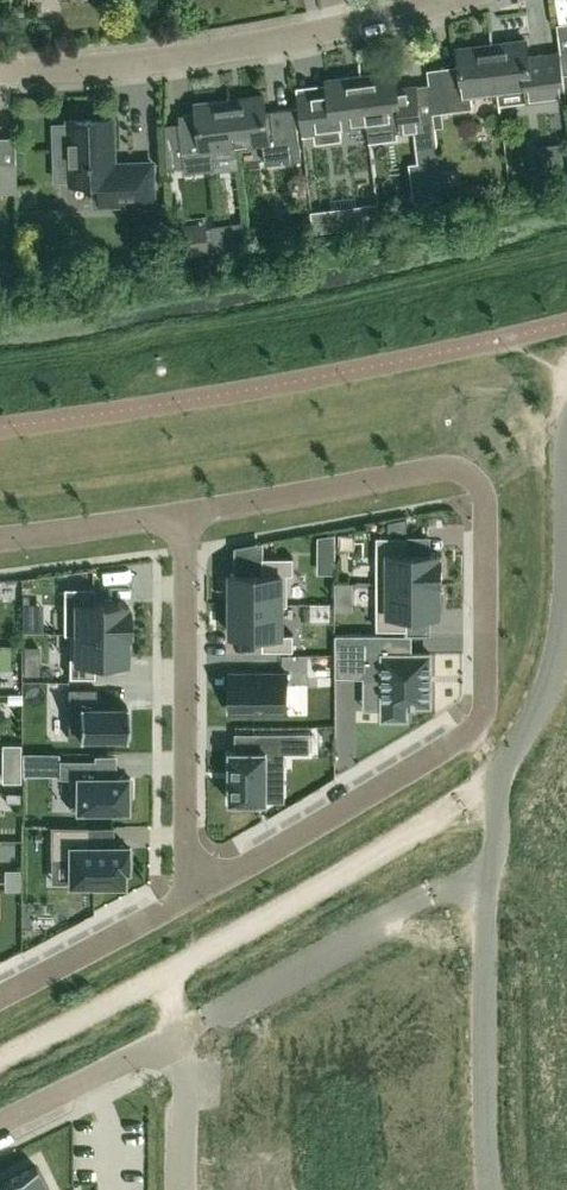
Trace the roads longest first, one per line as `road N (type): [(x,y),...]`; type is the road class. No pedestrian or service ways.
road 1 (residential): [(189,895),(479,719),(484,501),(466,474),(436,466),(185,514)]
road 2 (track): [(0,1056),(428,825),(500,774)]
road 3 (residential): [(0,62),(27,71),(277,43),(452,0)]
road 4 (residential): [(185,514),(189,895)]
road 5 (residential): [(189,1026),(433,889),(489,868)]
road 6 (residential): [(489,868),(492,1189)]
road 7 (unclassified): [(566,580),(548,685),(500,774),(489,868)]
road 8 (residential): [(0,995),(189,895)]
road 9 (residential): [(0,1119),(189,1026)]
road 10 (residential): [(185,514),(0,538)]
road 11 (residential): [(183,1189),(189,1026)]
road 12 (unclassified): [(566,443),(566,575)]

